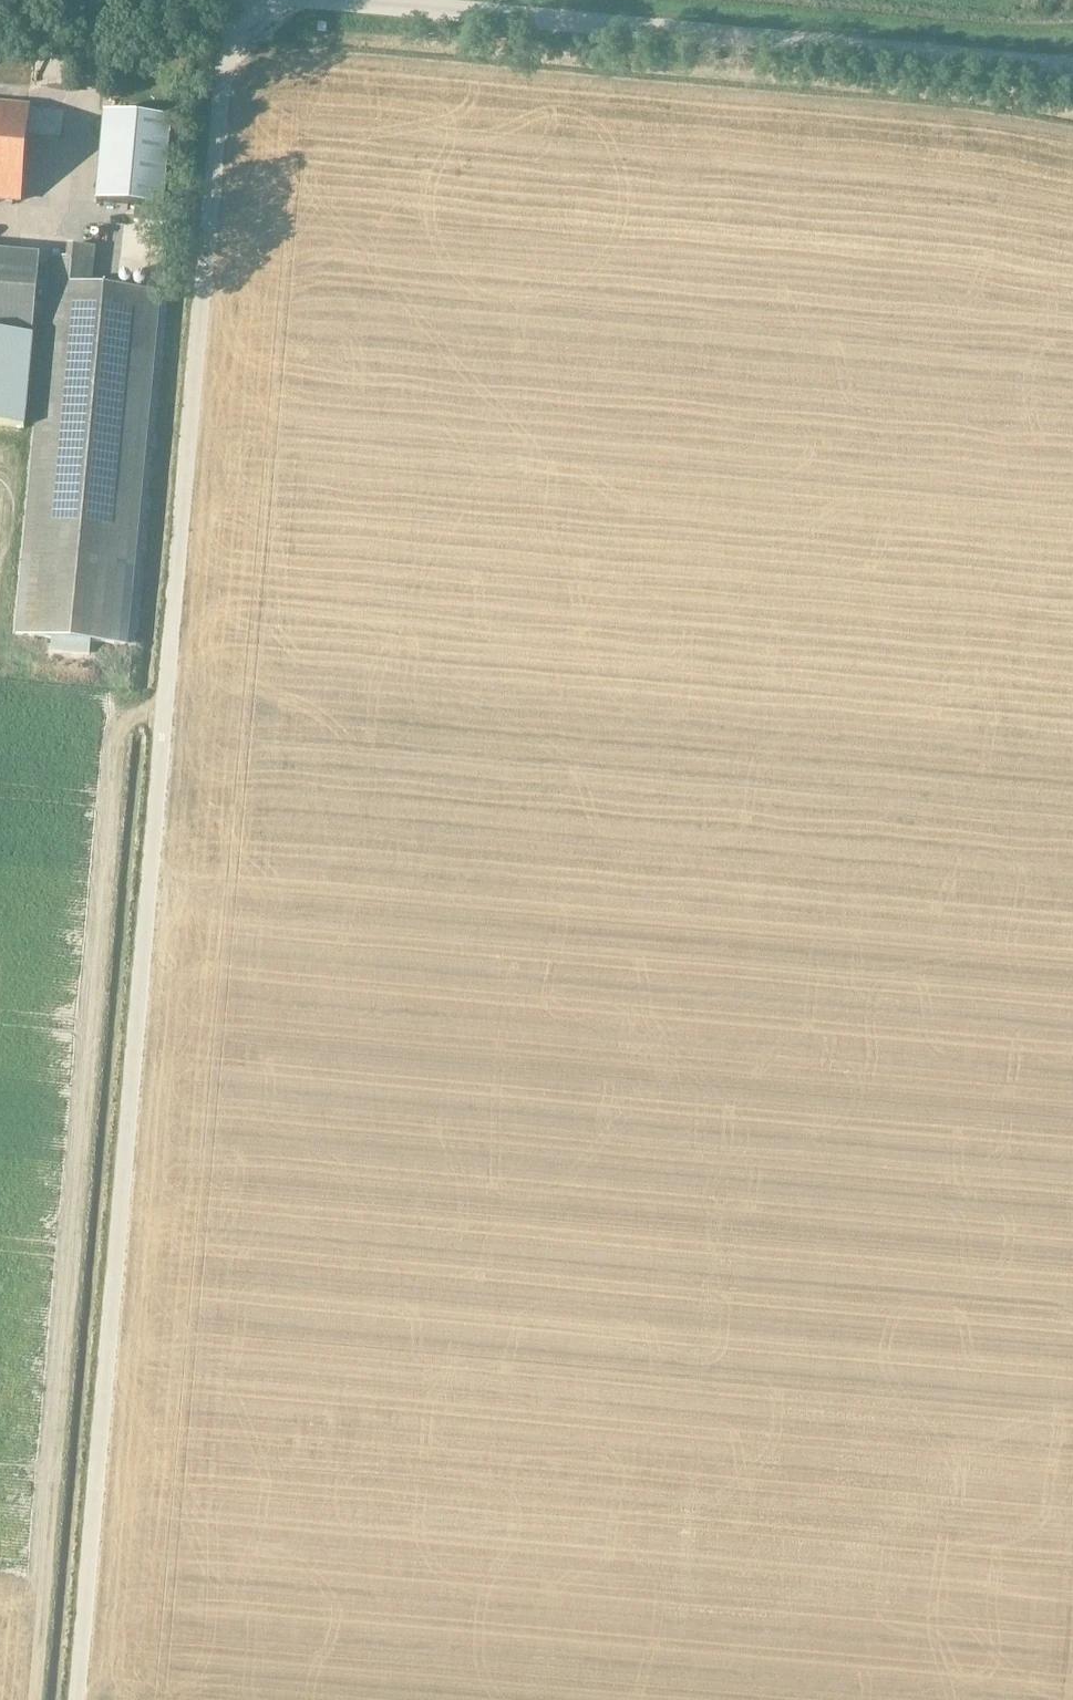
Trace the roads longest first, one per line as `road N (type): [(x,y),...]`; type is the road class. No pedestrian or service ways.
road 1 (unclassified): [(1072,69),(321,0)]

